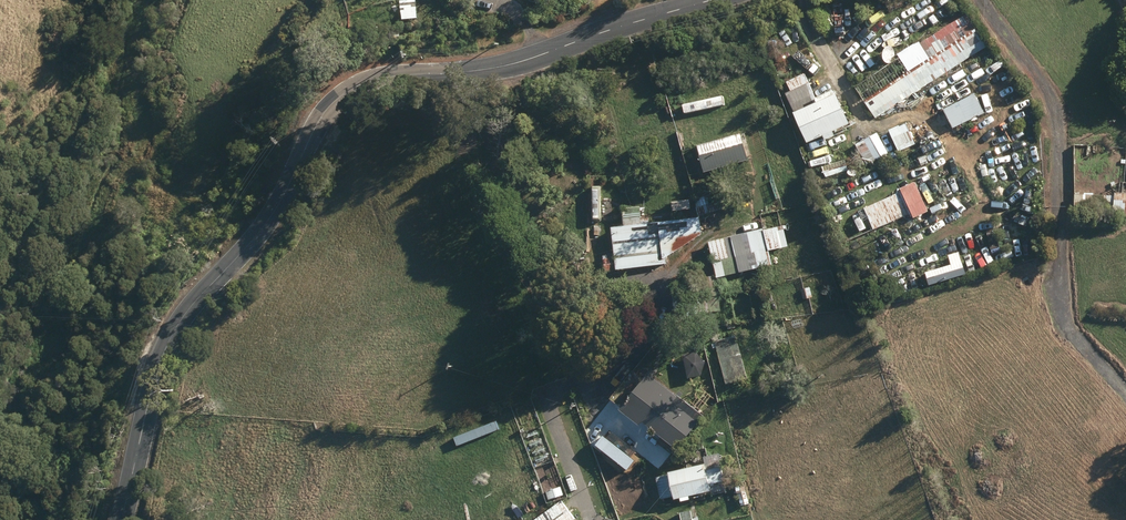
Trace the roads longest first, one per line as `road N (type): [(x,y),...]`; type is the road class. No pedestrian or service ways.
road 1 (tertiary): [(713,0),(527,60),(384,78),(336,100),(268,222),(173,333),(122,519)]
road 2 (track): [(442,74),(585,401),(652,462)]
road 3 (track): [(987,0),(1063,113),(1063,305),(1079,345),(1125,399)]
road 4 (track): [(589,519),(556,407),(574,379)]
road 5 (track): [(674,275),(540,307)]

